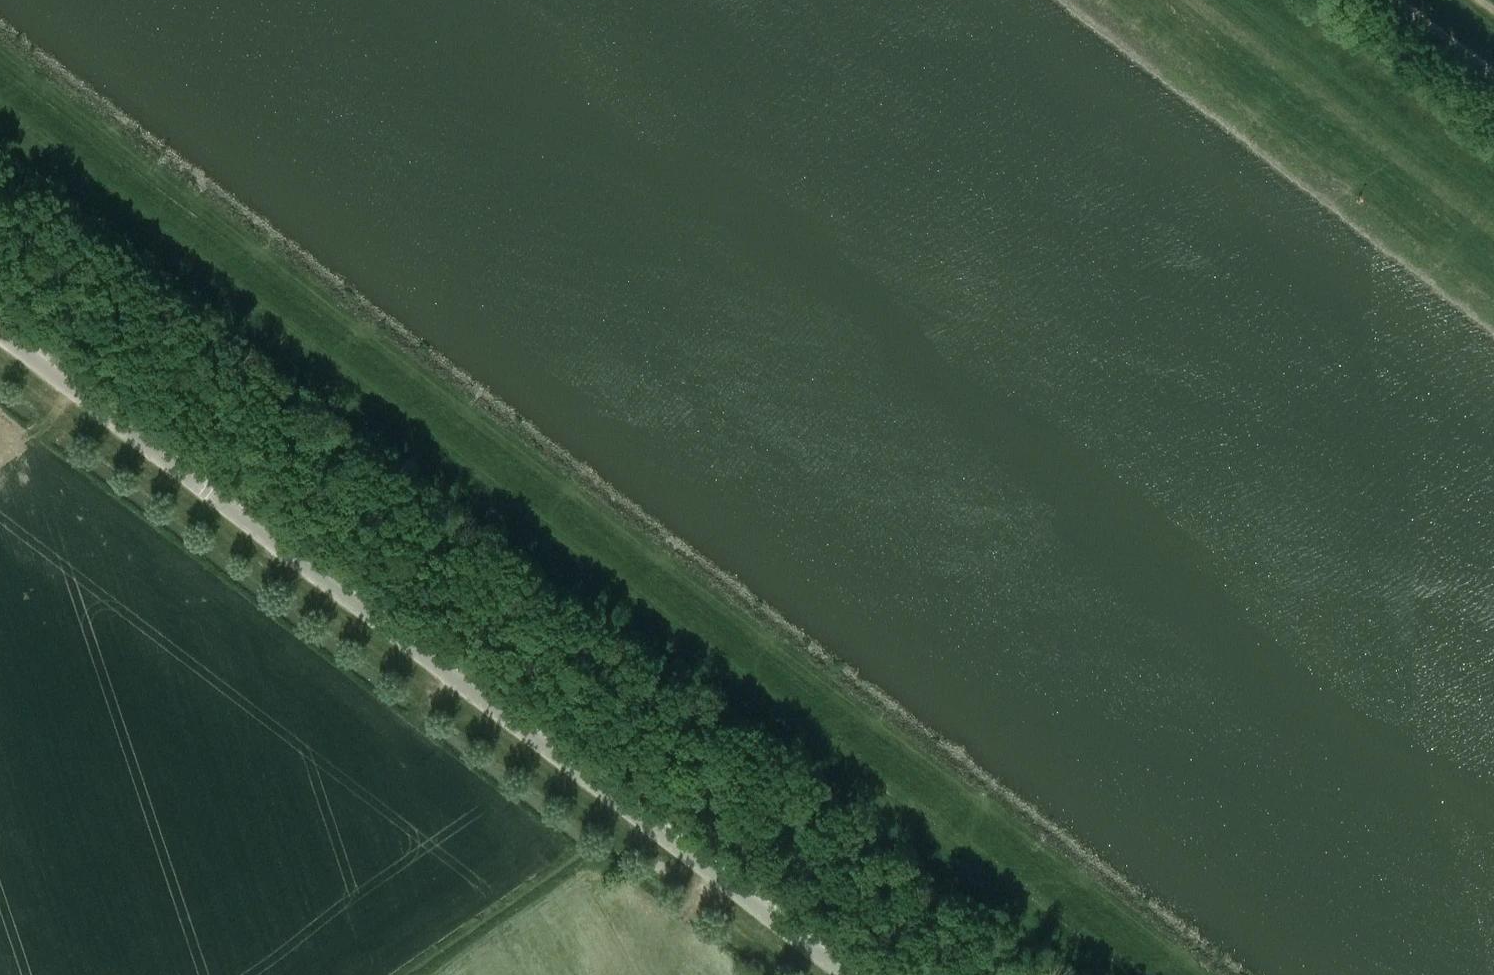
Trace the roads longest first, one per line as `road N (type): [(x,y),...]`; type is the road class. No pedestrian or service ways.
road 1 (unclassified): [(843,974),(0,336)]
road 2 (unclassified): [(1493,81),(1388,0)]

